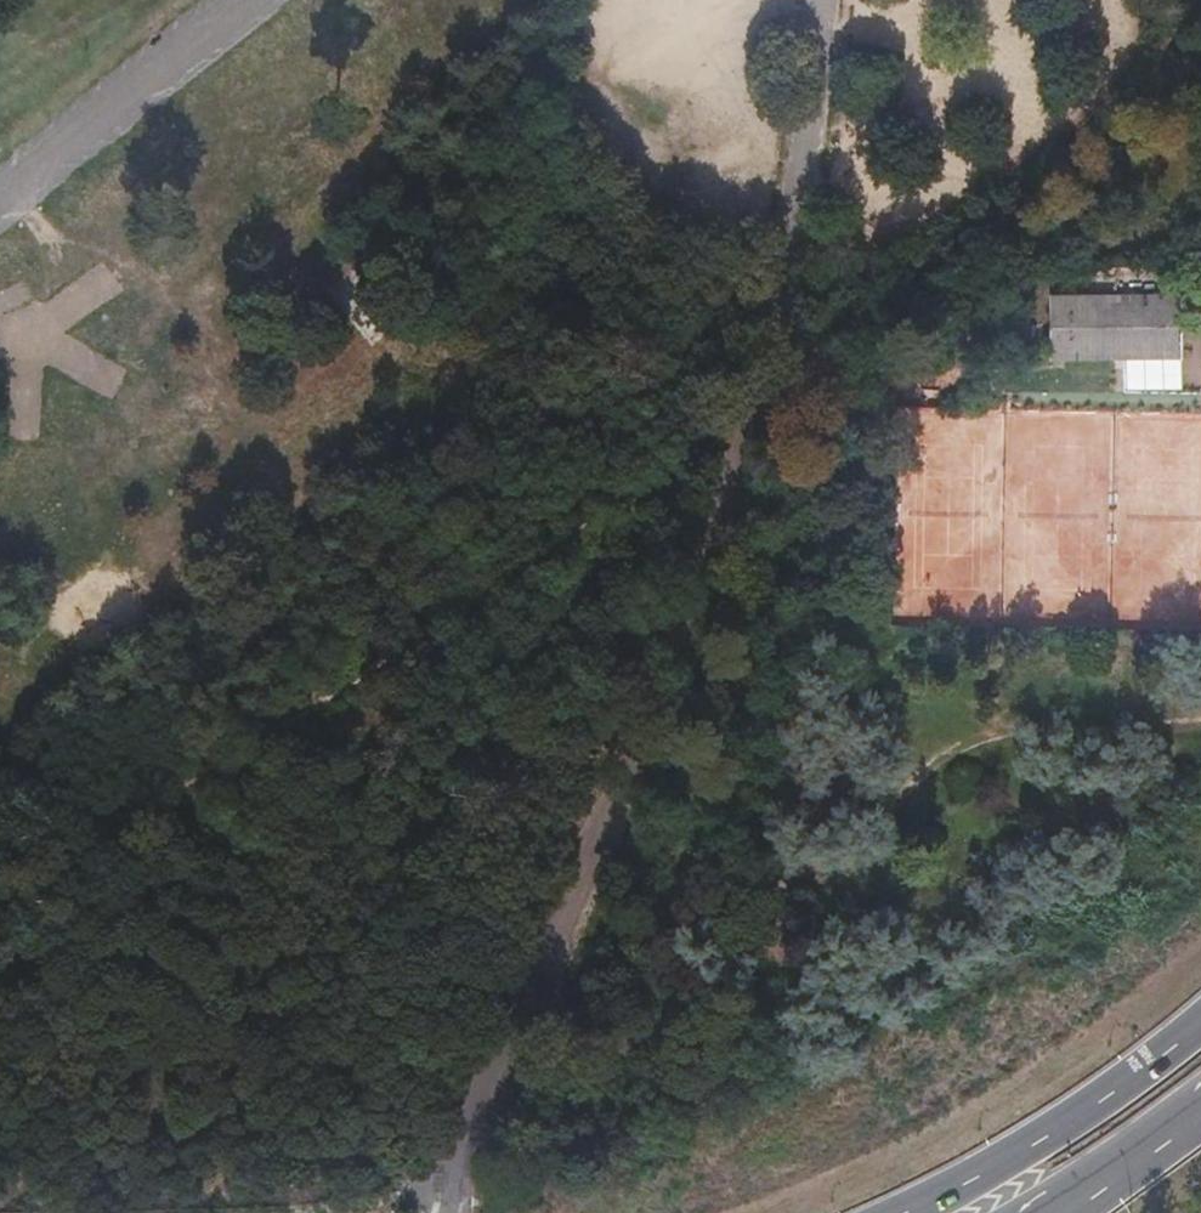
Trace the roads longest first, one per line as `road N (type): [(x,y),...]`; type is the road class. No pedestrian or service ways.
road 1 (motorway): [(1200,1018),(1020,1149),(903,1212)]
road 2 (motorway): [(1200,1107),(1052,1212)]

